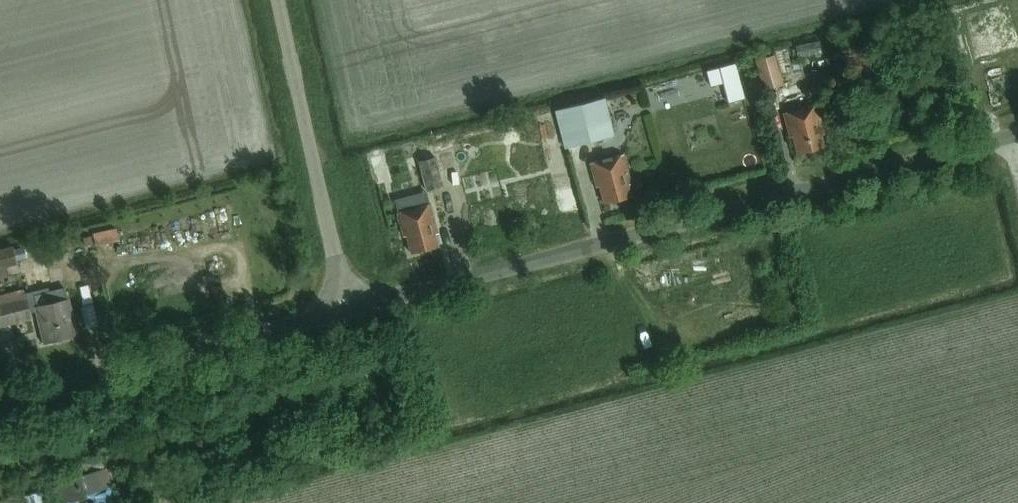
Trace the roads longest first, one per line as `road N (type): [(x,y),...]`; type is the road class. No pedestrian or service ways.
road 1 (unclassified): [(347,311),(1017,141)]
road 2 (unclassified): [(0,403),(347,311)]
road 3 (unclassified): [(347,311),(275,0)]

